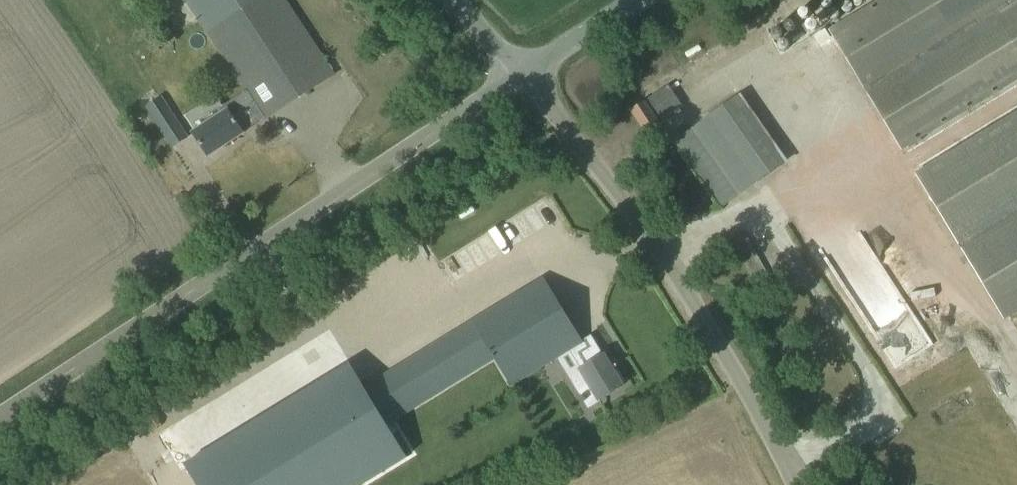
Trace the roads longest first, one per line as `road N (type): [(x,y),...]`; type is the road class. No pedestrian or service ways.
road 1 (unclassified): [(0,407),(522,75)]
road 2 (unclassified): [(794,484),(666,254),(522,75)]
road 3 (unclassified): [(638,0),(522,75)]

